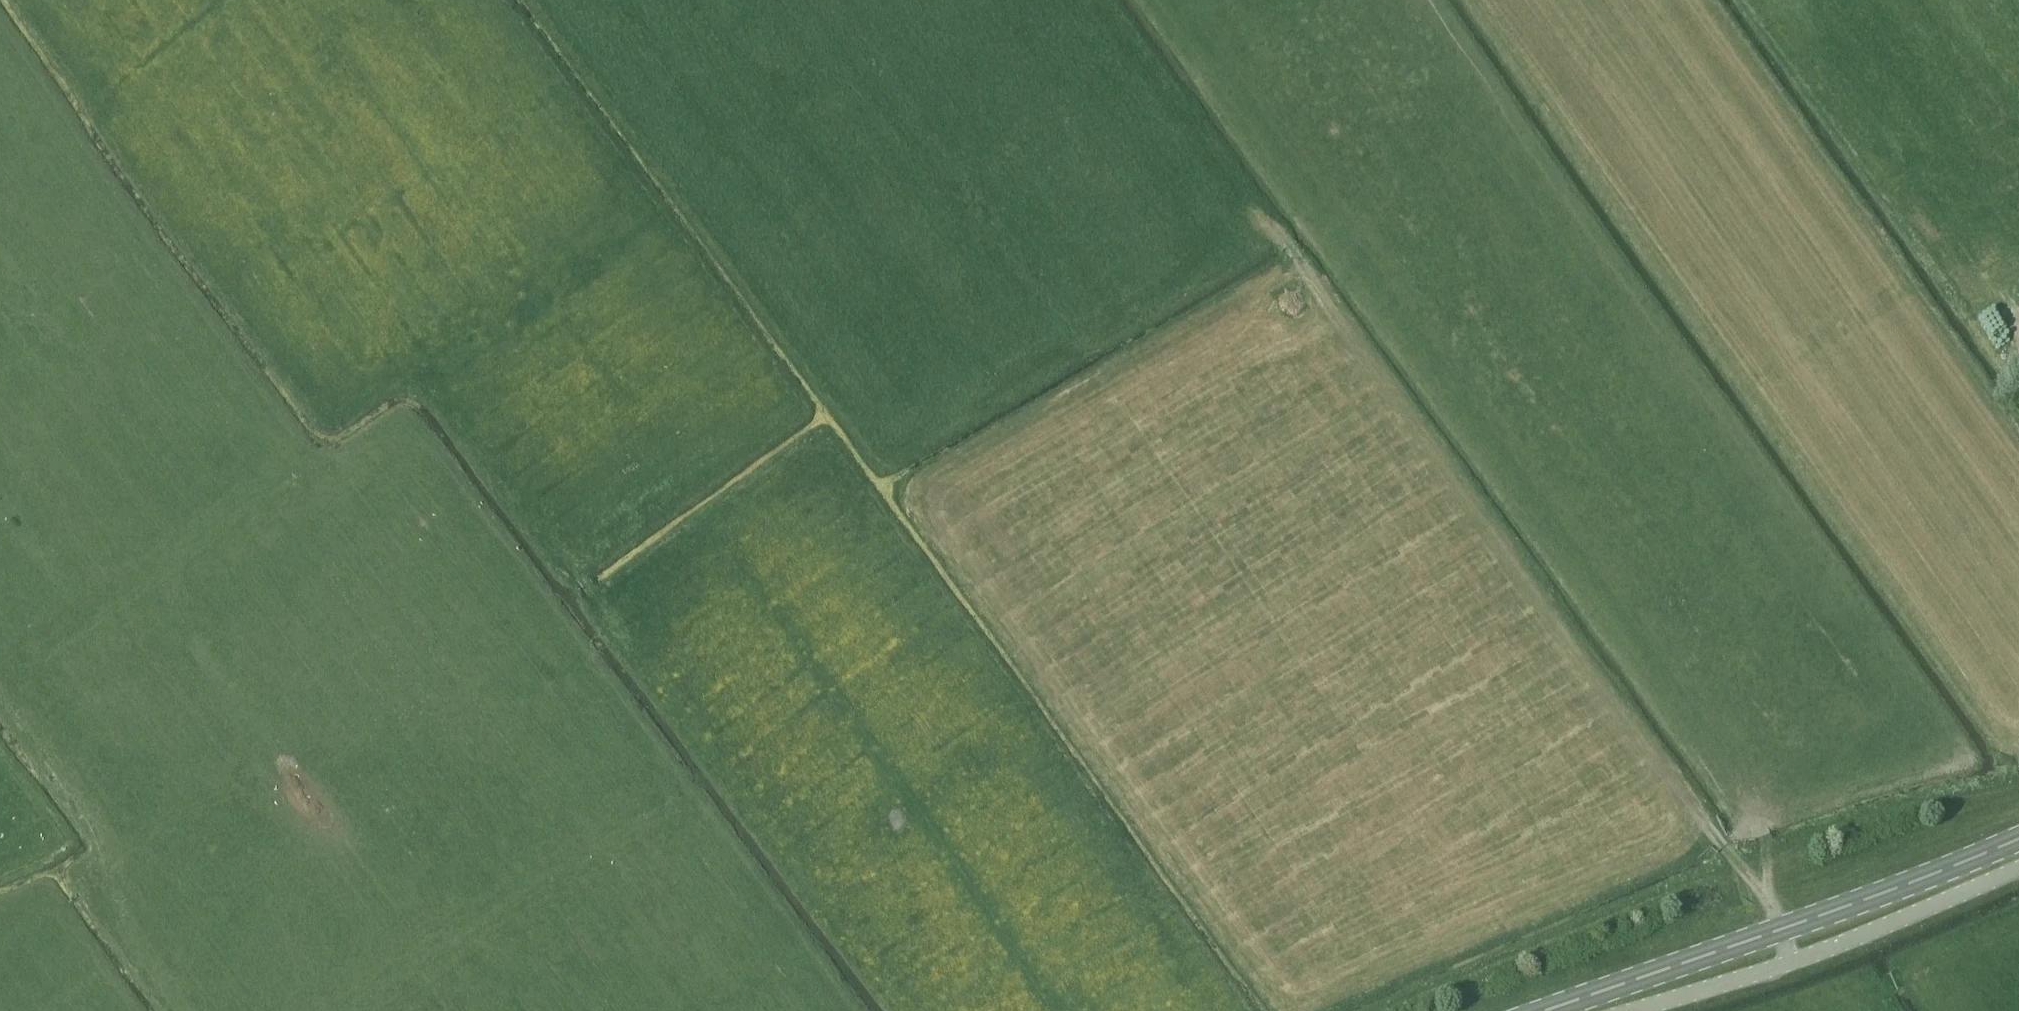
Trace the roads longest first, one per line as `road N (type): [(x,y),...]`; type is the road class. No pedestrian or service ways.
road 1 (primary): [(1542,1010),(2018,838)]
road 2 (unclassified): [(1628,1010),(1837,944),(2018,868)]

